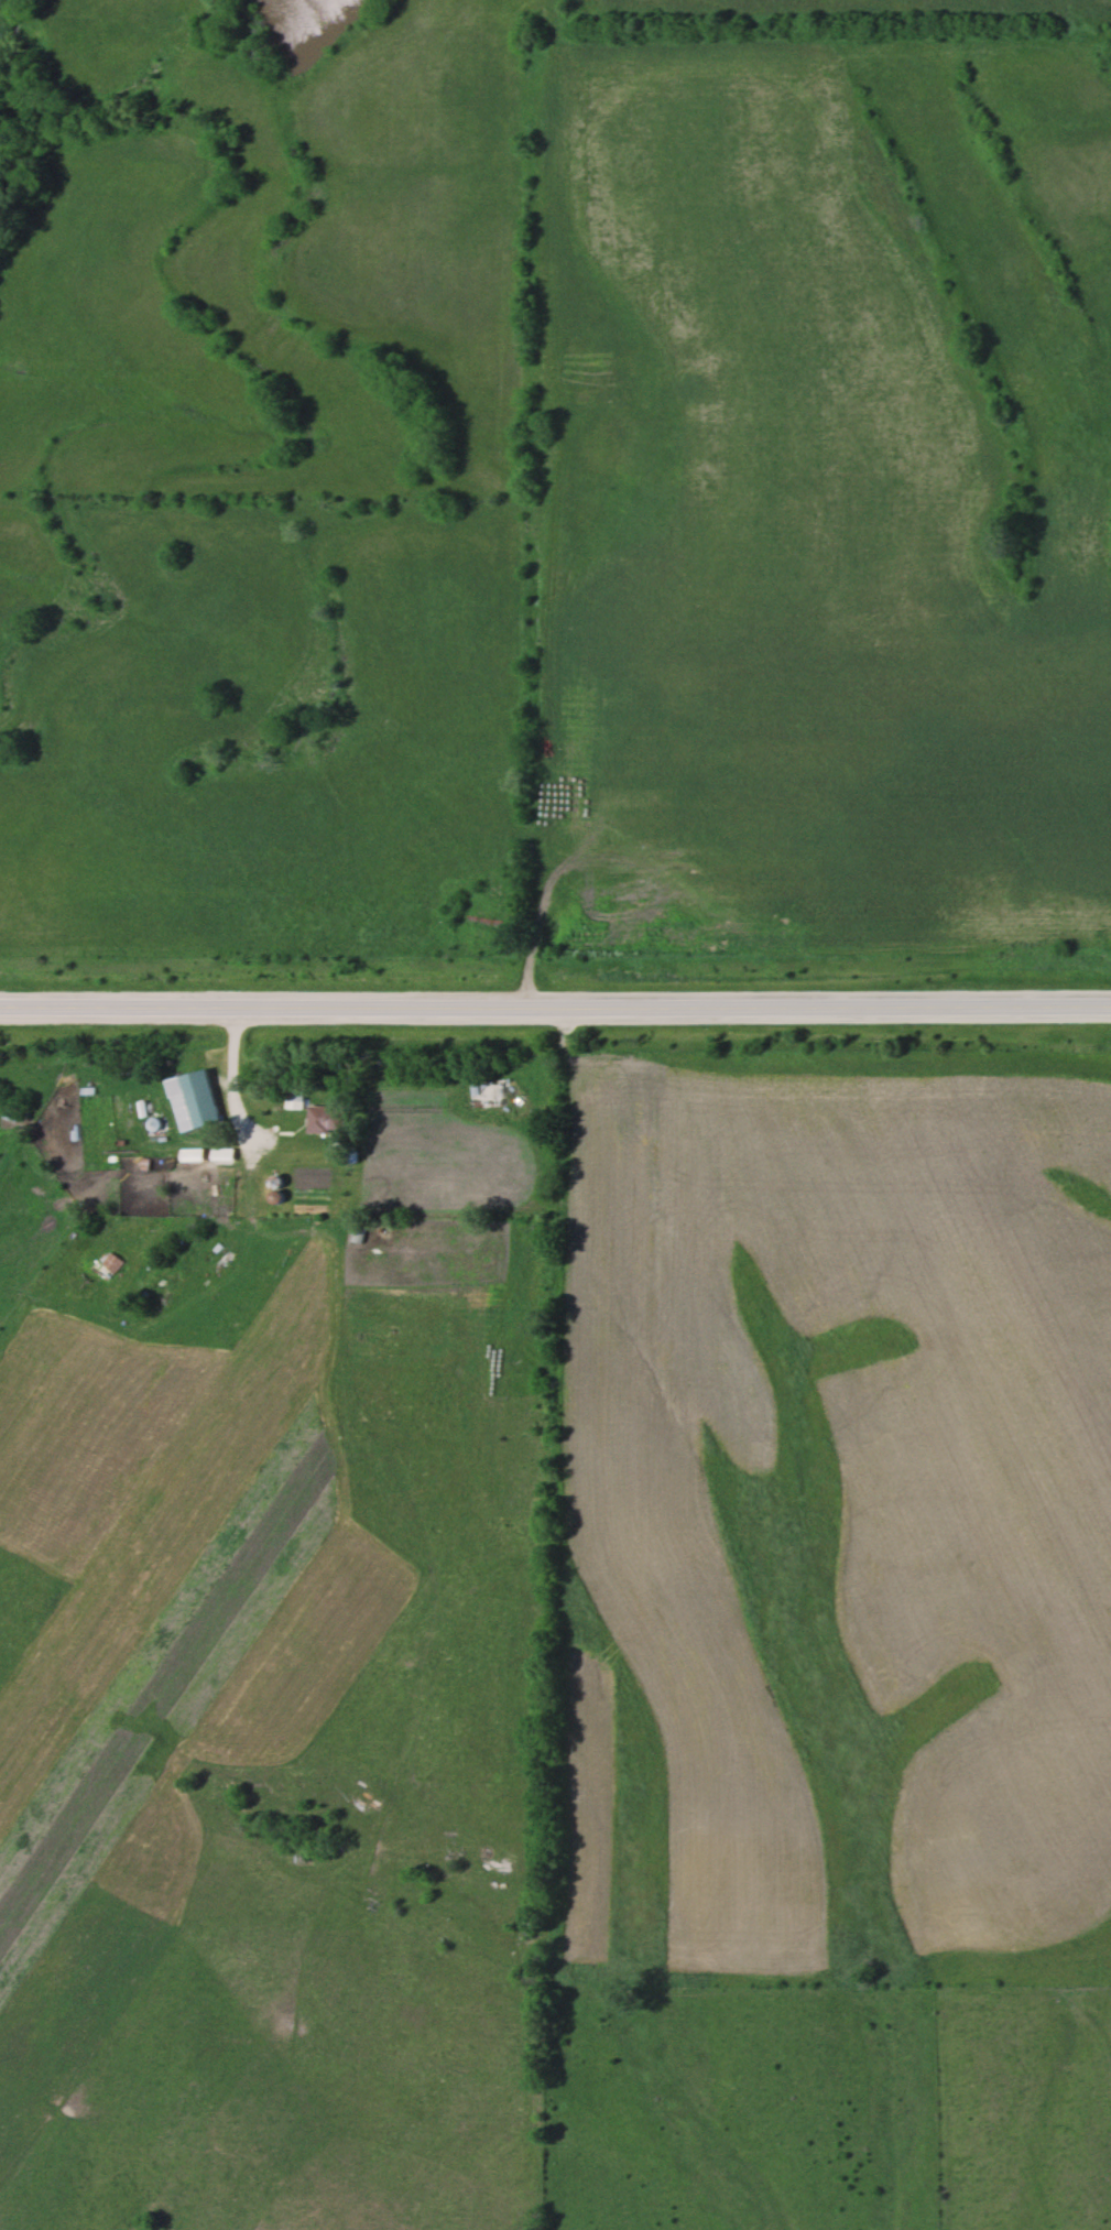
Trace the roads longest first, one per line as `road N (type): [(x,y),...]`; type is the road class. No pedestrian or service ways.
road 1 (primary): [(0,1007),(1110,1007)]

